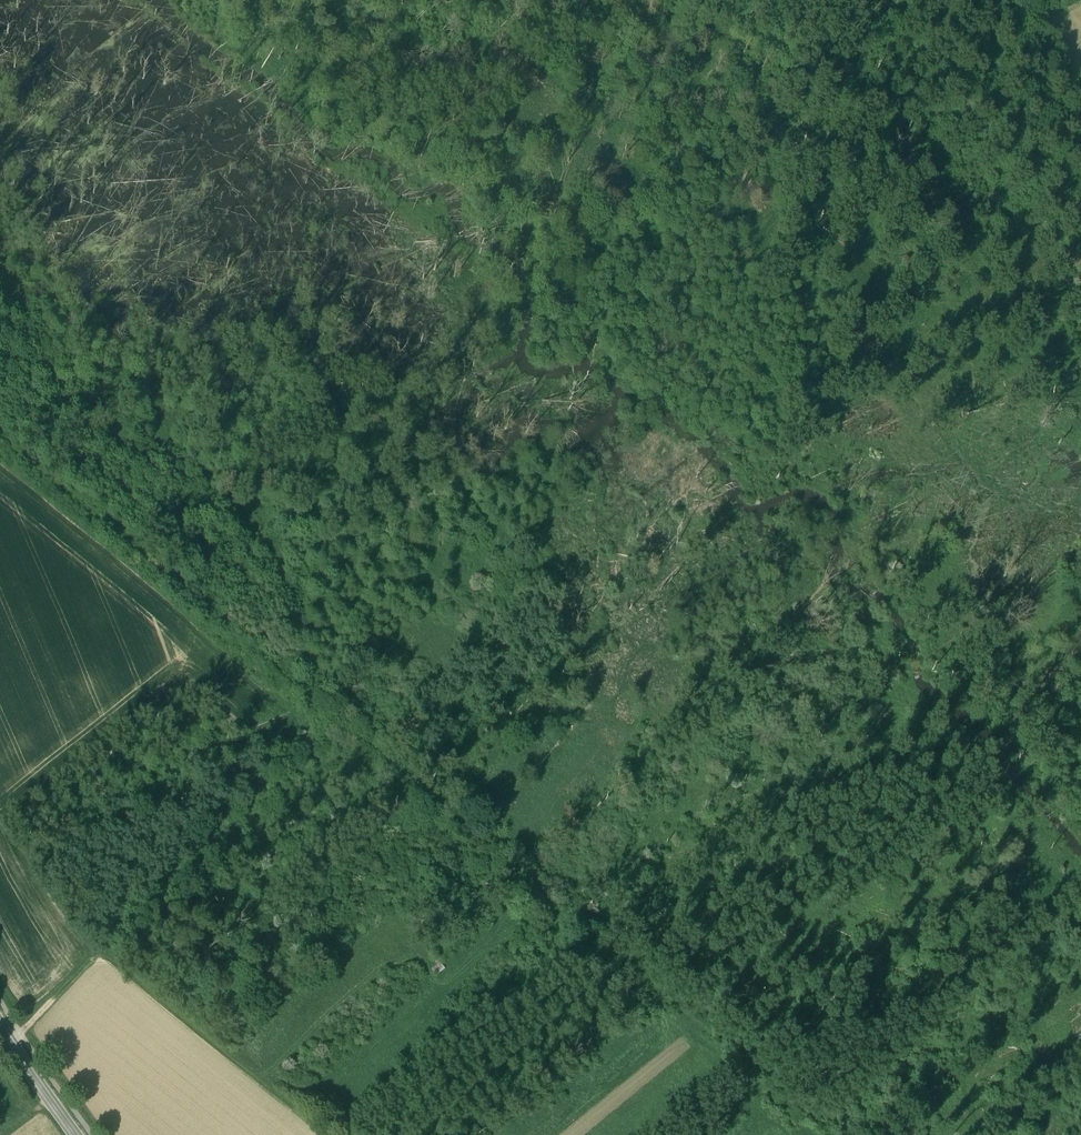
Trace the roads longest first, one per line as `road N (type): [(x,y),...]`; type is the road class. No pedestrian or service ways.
road 1 (track): [(1080,403),(815,71),(884,0)]
road 2 (track): [(331,1134),(100,951),(9,1039)]
road 3 (track): [(550,325),(815,71)]
road 4 (track): [(100,951),(302,727)]
road 5 (track): [(1080,106),(989,0)]
road 6 (tertiary): [(0,1025),(75,1134)]

